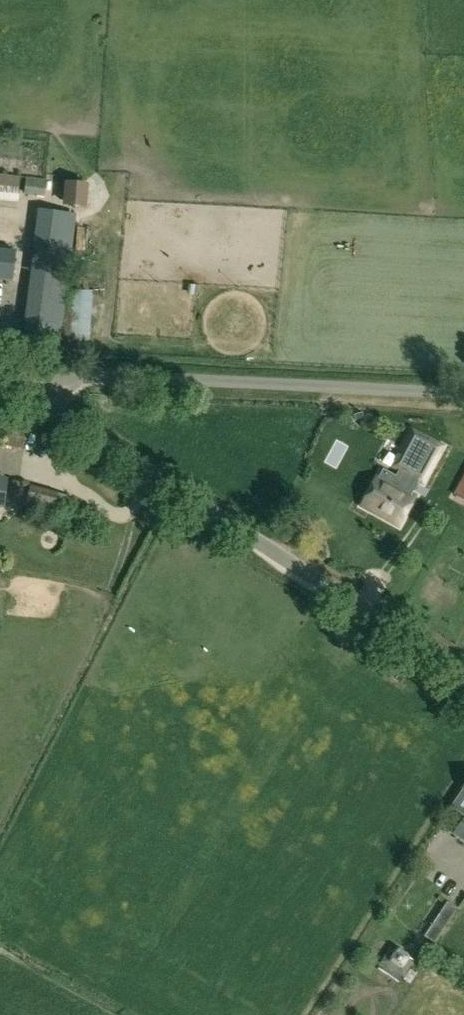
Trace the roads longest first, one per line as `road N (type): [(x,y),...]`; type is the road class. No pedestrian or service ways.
road 1 (unclassified): [(463,675),(31,399)]
road 2 (unclassified): [(463,394),(125,377),(70,382),(31,399)]

